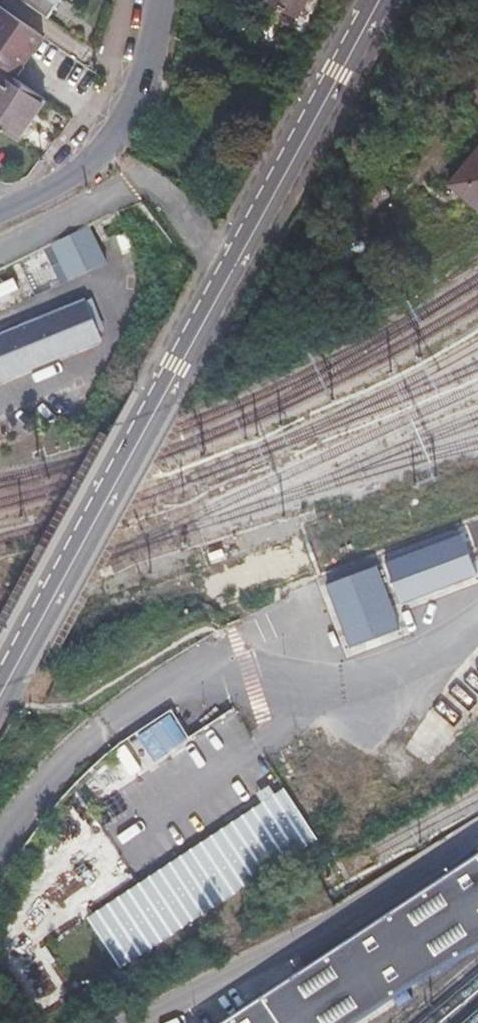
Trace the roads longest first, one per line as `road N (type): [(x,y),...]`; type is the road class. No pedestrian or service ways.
road 1 (tertiary): [(379,0),(0,689)]
road 2 (residential): [(0,211),(78,174),(116,132),(150,48),(157,0)]

